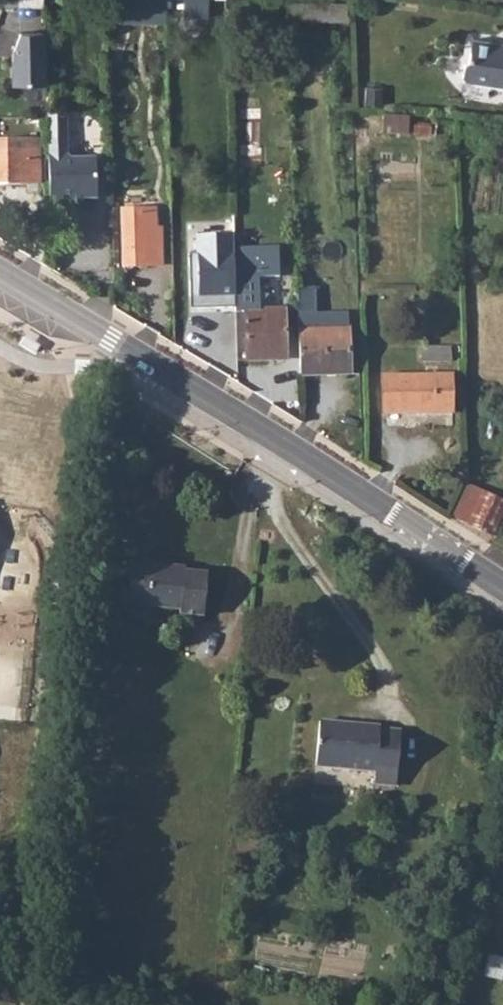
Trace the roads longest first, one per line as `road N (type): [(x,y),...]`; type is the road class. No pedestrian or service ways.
road 1 (secondary): [(502,591),(0,274)]
road 2 (track): [(444,1004),(502,828)]

